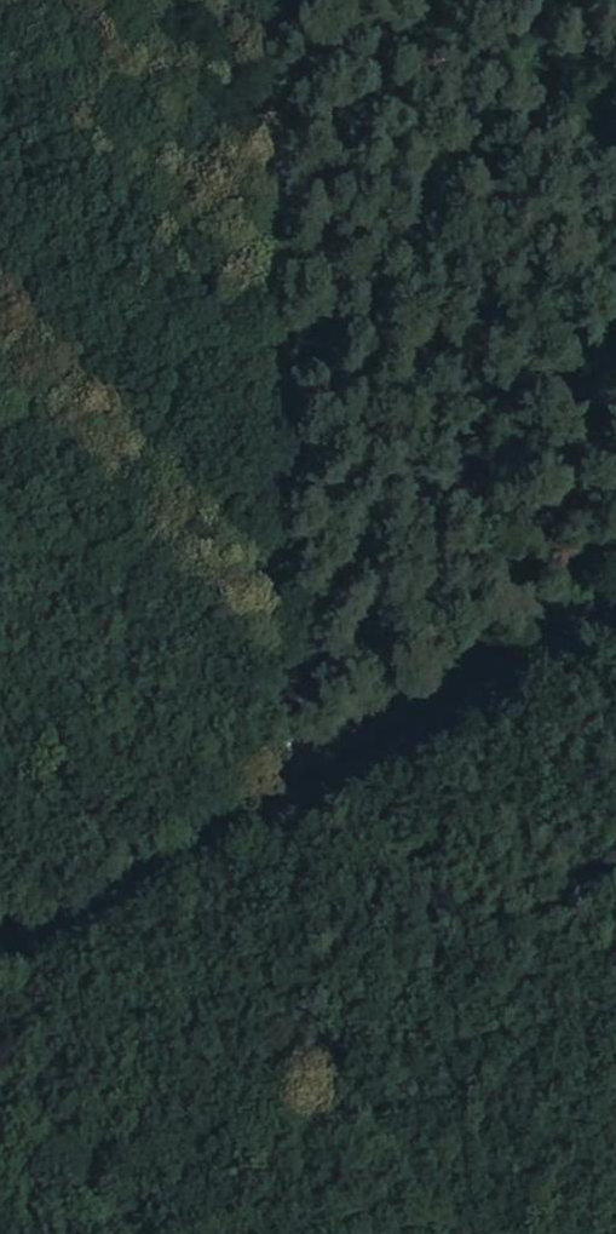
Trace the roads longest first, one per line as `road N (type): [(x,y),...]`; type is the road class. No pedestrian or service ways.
road 1 (track): [(257,0),(266,569),(283,780)]
road 2 (secondary): [(0,941),(615,598)]

